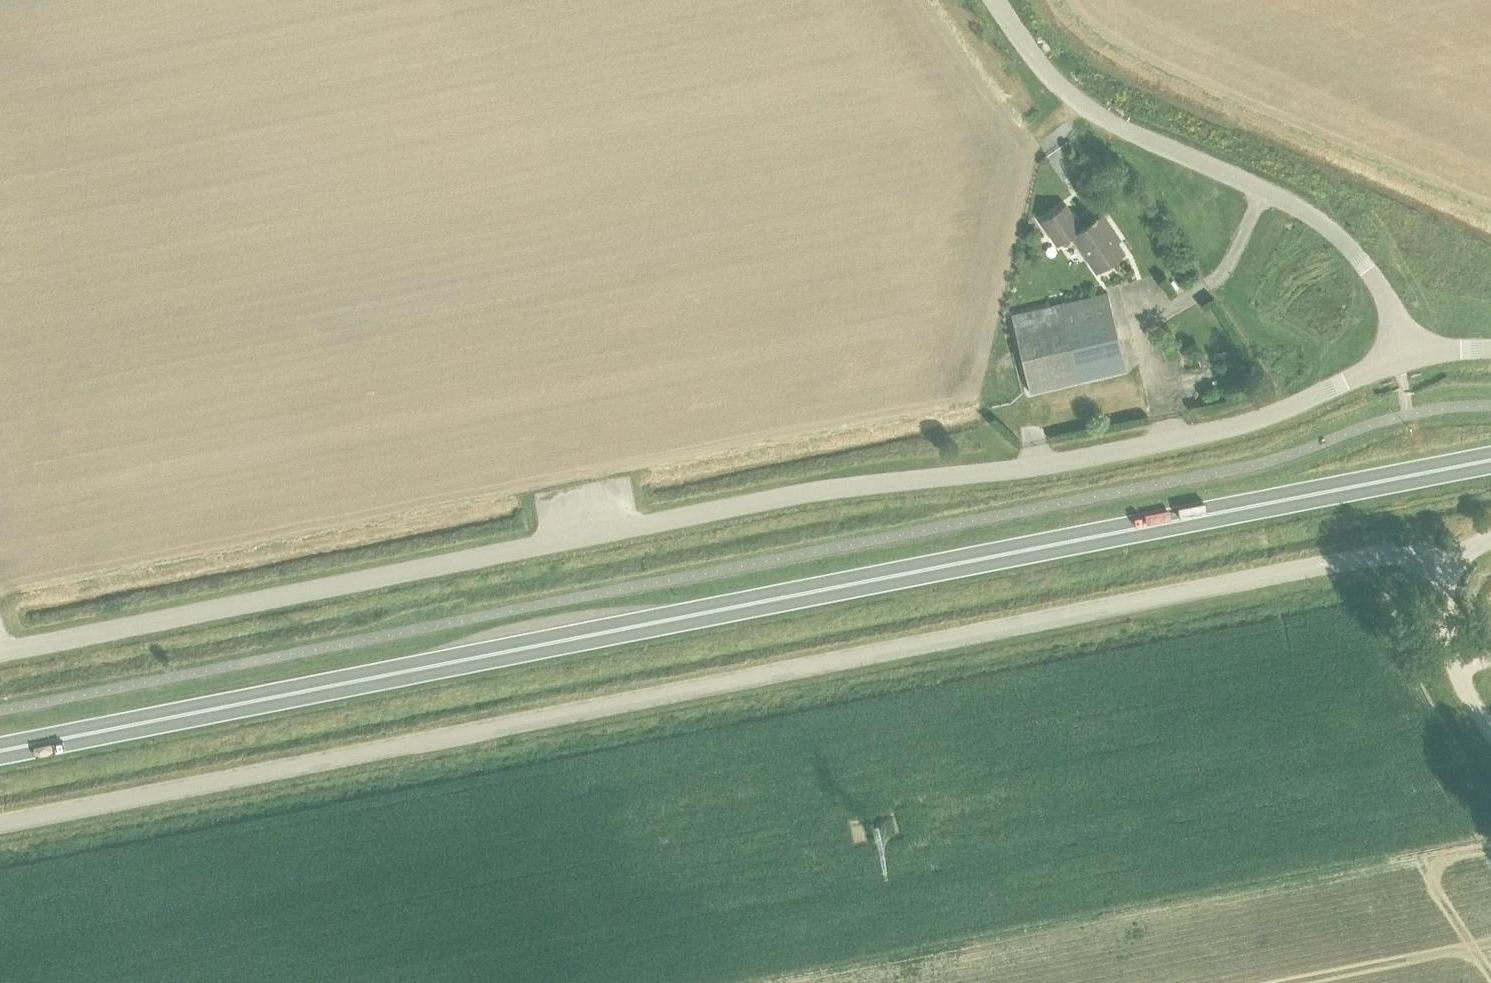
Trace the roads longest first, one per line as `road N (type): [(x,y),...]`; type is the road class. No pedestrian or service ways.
road 1 (trunk): [(0,747),(1490,455)]
road 2 (unclassified): [(0,823),(1281,571),(1396,551),(1443,563)]
road 3 (unclassified): [(0,653),(795,495),(1037,467),(1224,430),(1401,360)]
road 4 (unclassified): [(1401,360),(1383,289),(1323,222),(1099,114),(1039,63),(996,0)]
road 5 (unclassified): [(1490,727),(1455,662),(1443,563)]

